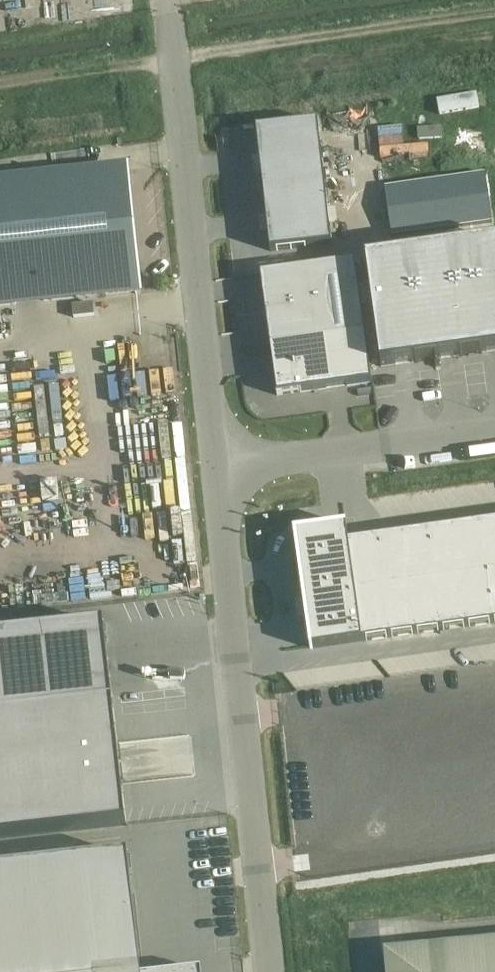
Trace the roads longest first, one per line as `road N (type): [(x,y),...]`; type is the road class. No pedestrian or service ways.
road 1 (unclassified): [(273,971),(216,473)]
road 2 (unclassified): [(216,473),(162,0)]
road 3 (unclassified): [(494,434),(216,473)]

